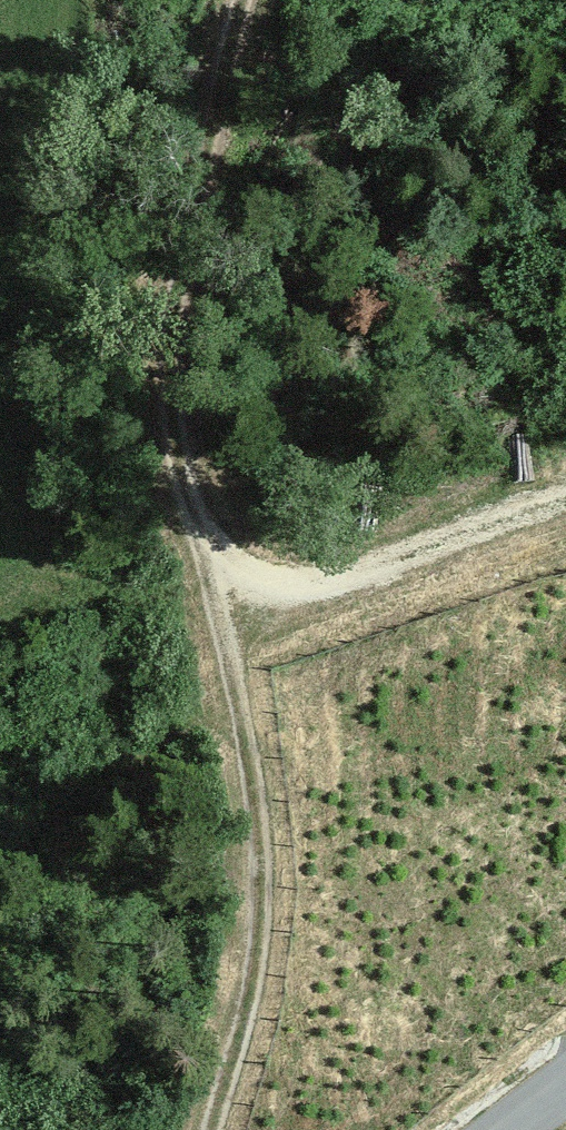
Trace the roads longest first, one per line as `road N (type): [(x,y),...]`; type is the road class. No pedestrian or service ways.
road 1 (track): [(565,501),(322,584),(260,587),(205,546),(176,452),(162,364),(246,0)]
road 2 (track): [(205,546),(247,702),(268,891),(217,1129)]

